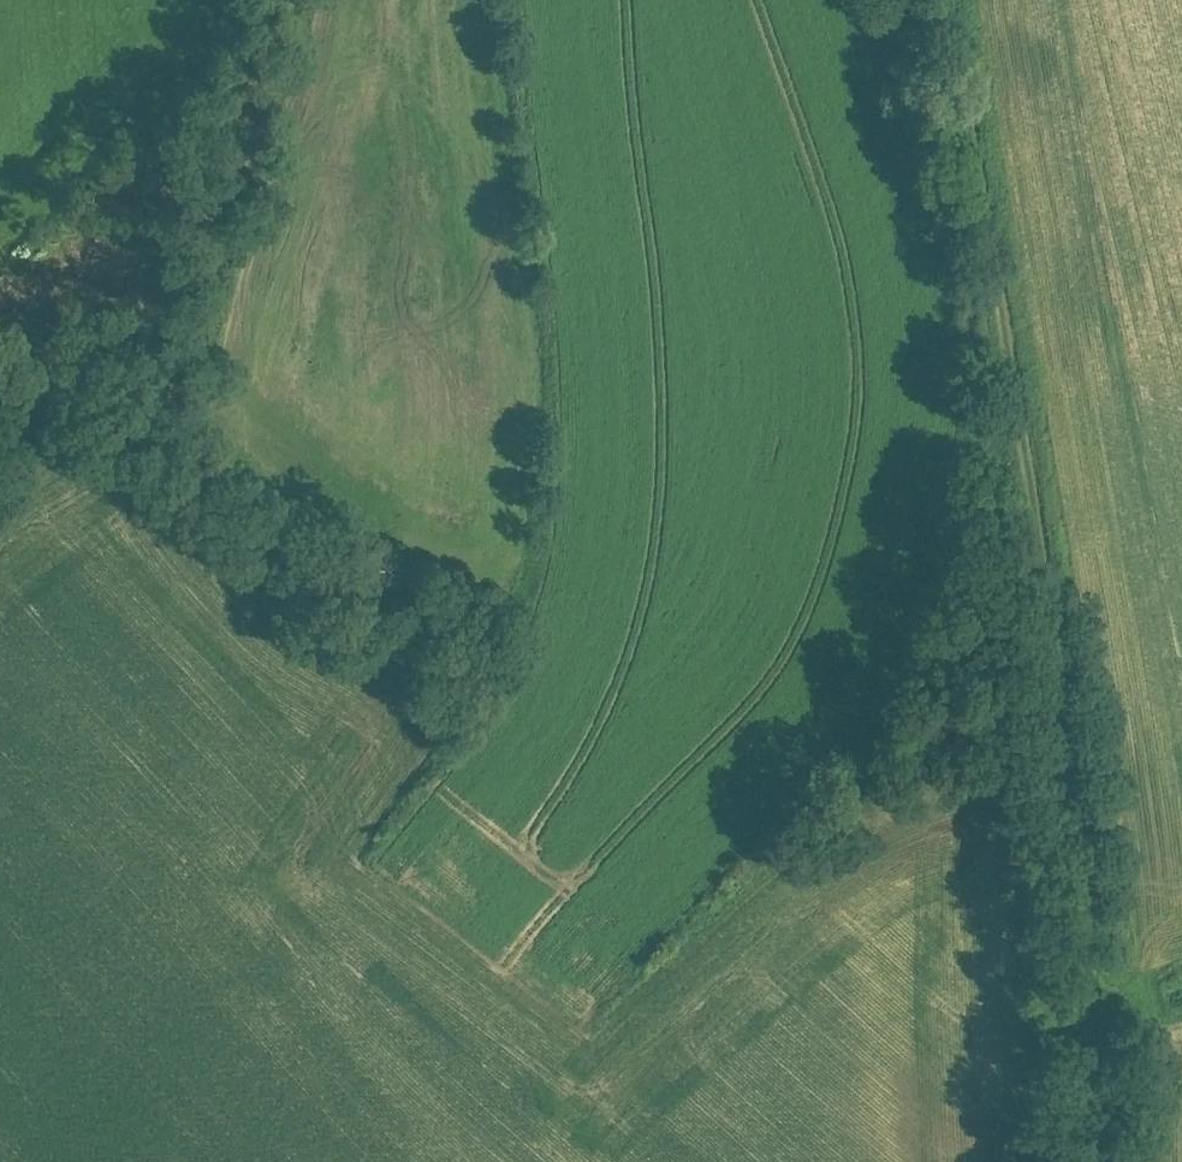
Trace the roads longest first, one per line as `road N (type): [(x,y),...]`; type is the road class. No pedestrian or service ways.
road 1 (track): [(1102,1161),(1102,1082),(967,0)]

